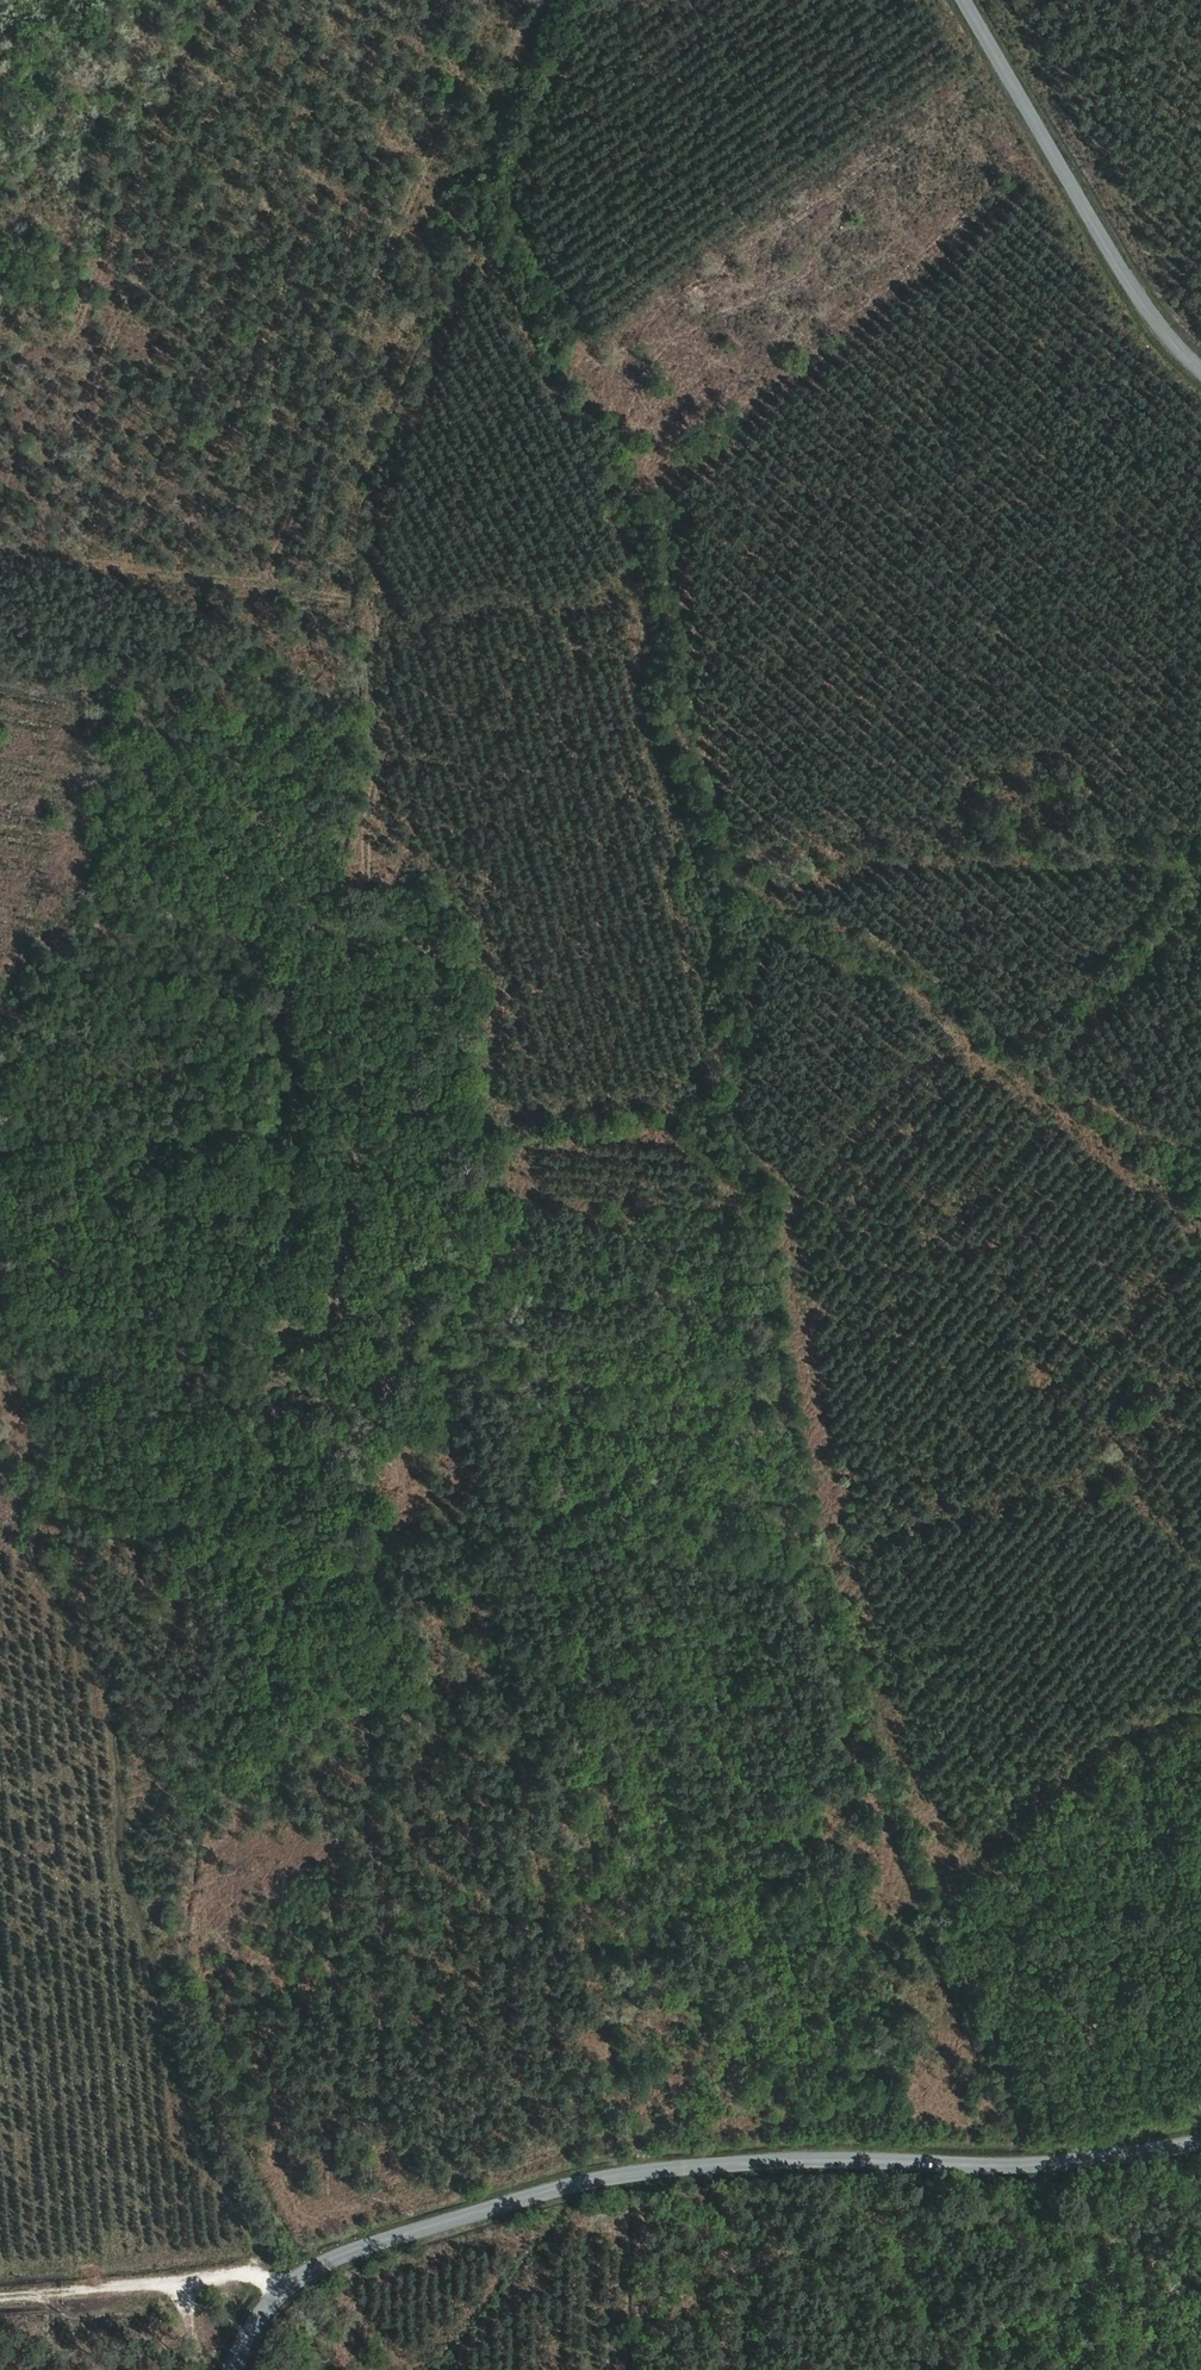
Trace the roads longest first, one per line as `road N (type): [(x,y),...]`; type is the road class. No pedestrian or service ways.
road 1 (tertiary): [(237,2369),(255,2326),(329,2265),(511,2204),(707,2167),(808,2162),(1011,2173),(1200,2147)]
road 2 (tertiary): [(966,0),(1166,338),(1200,370)]

